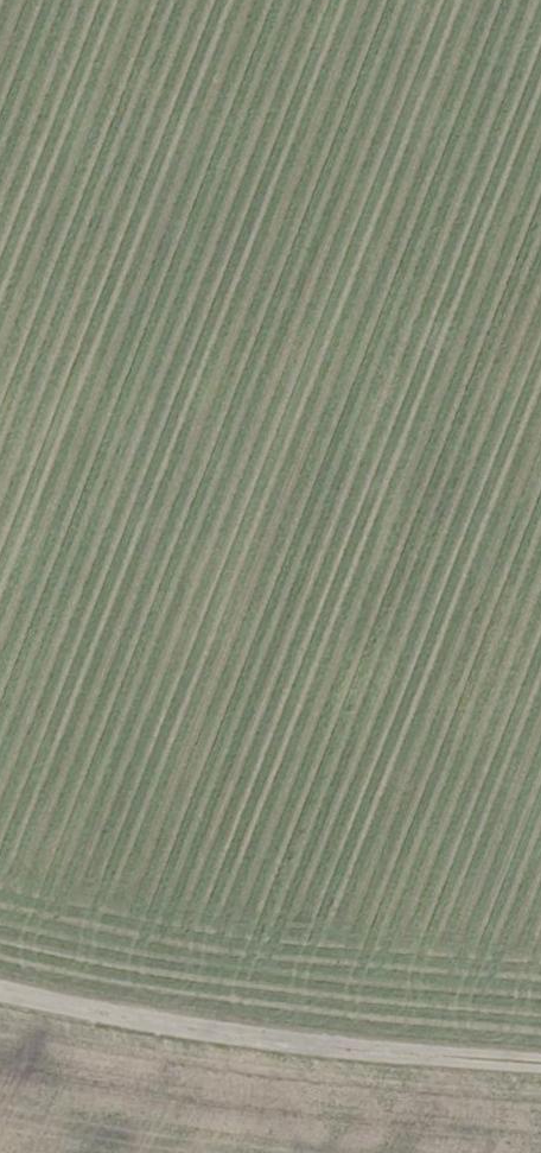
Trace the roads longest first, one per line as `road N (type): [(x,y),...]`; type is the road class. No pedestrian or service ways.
road 1 (track): [(540,1071),(0,1026)]

